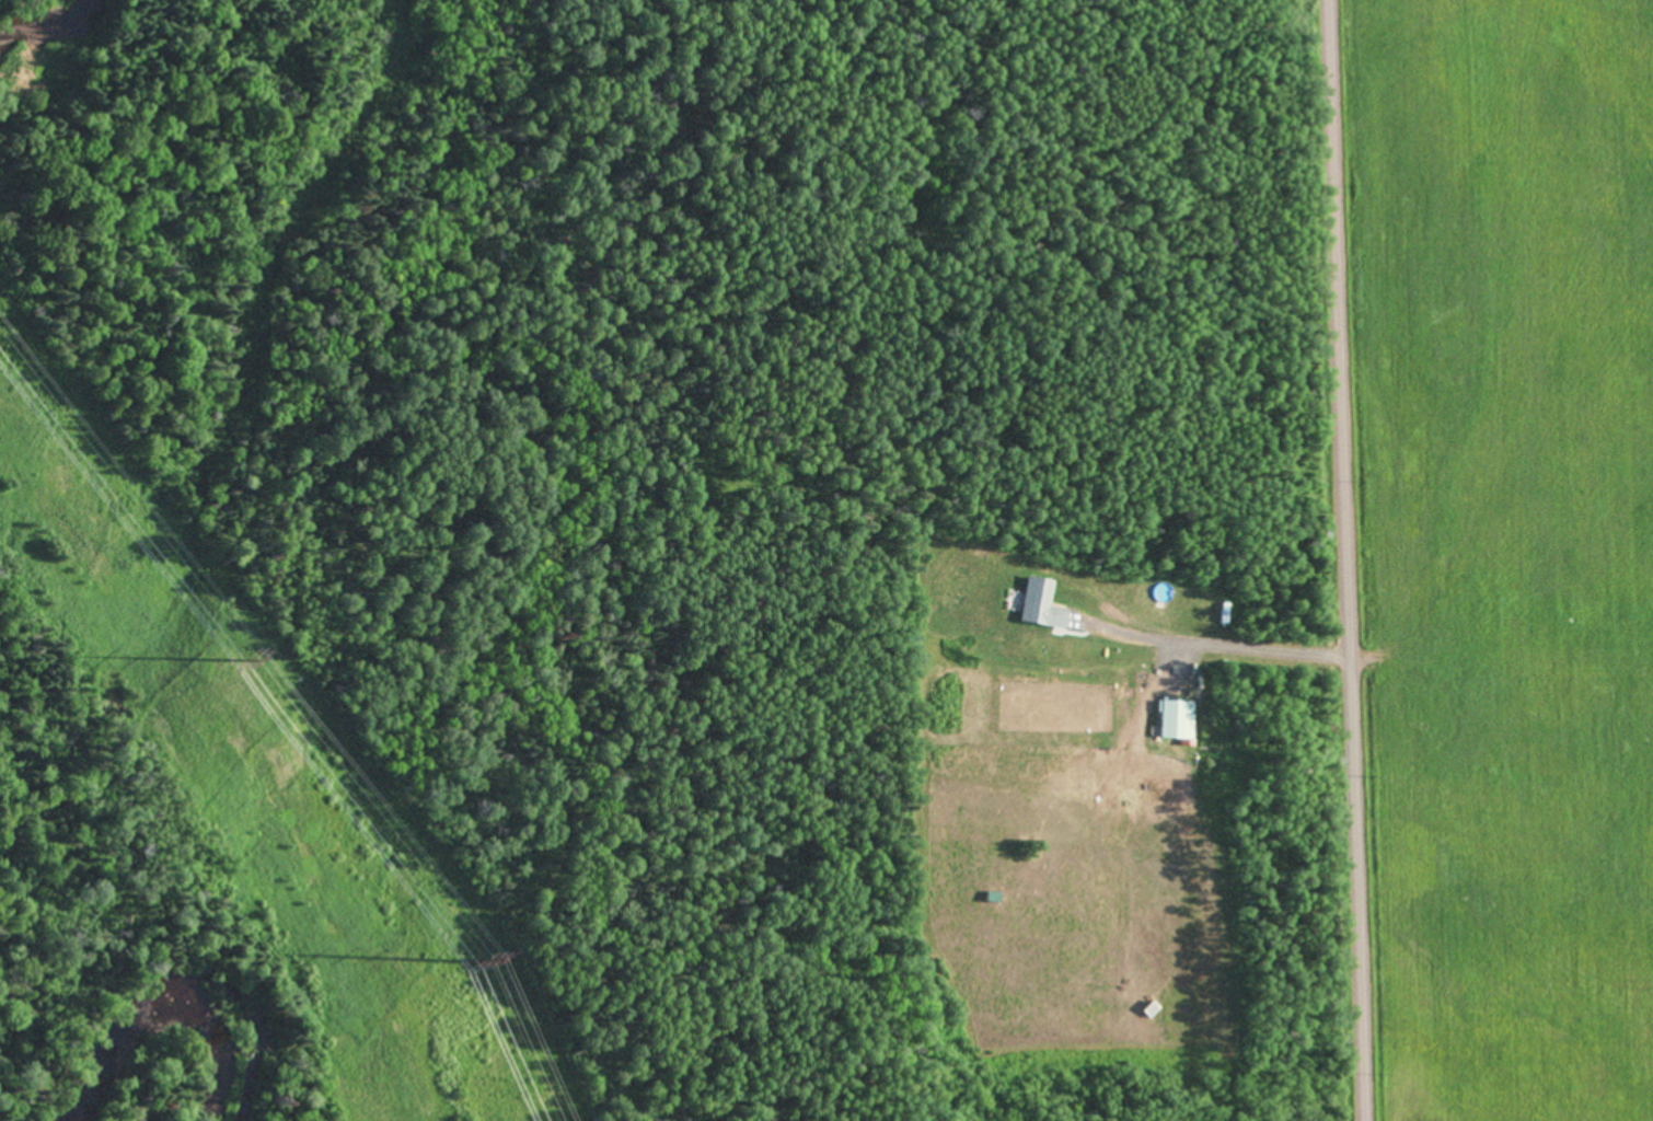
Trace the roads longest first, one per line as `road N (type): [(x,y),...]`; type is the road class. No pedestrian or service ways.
road 1 (residential): [(1368,1120),(1334,0)]

